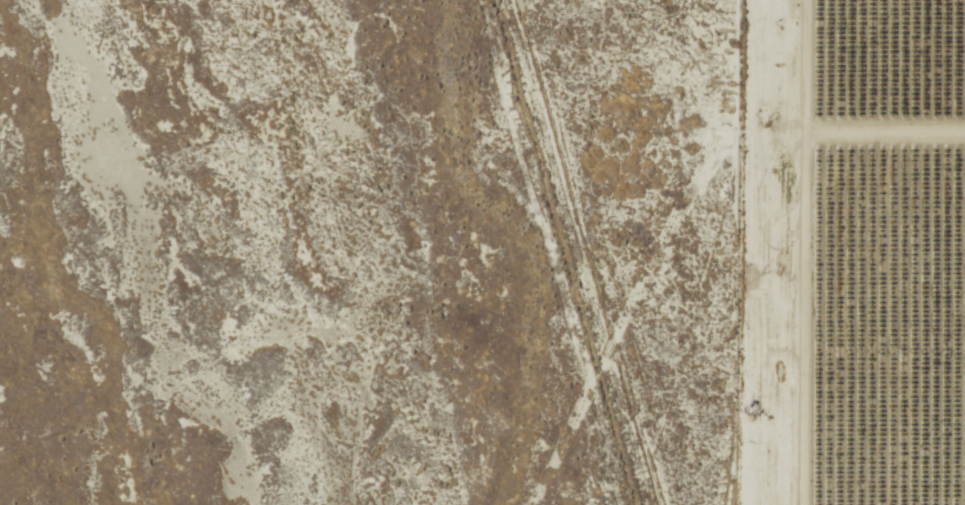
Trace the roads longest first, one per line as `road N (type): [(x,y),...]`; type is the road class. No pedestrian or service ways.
road 1 (residential): [(804,504),(805,0)]

